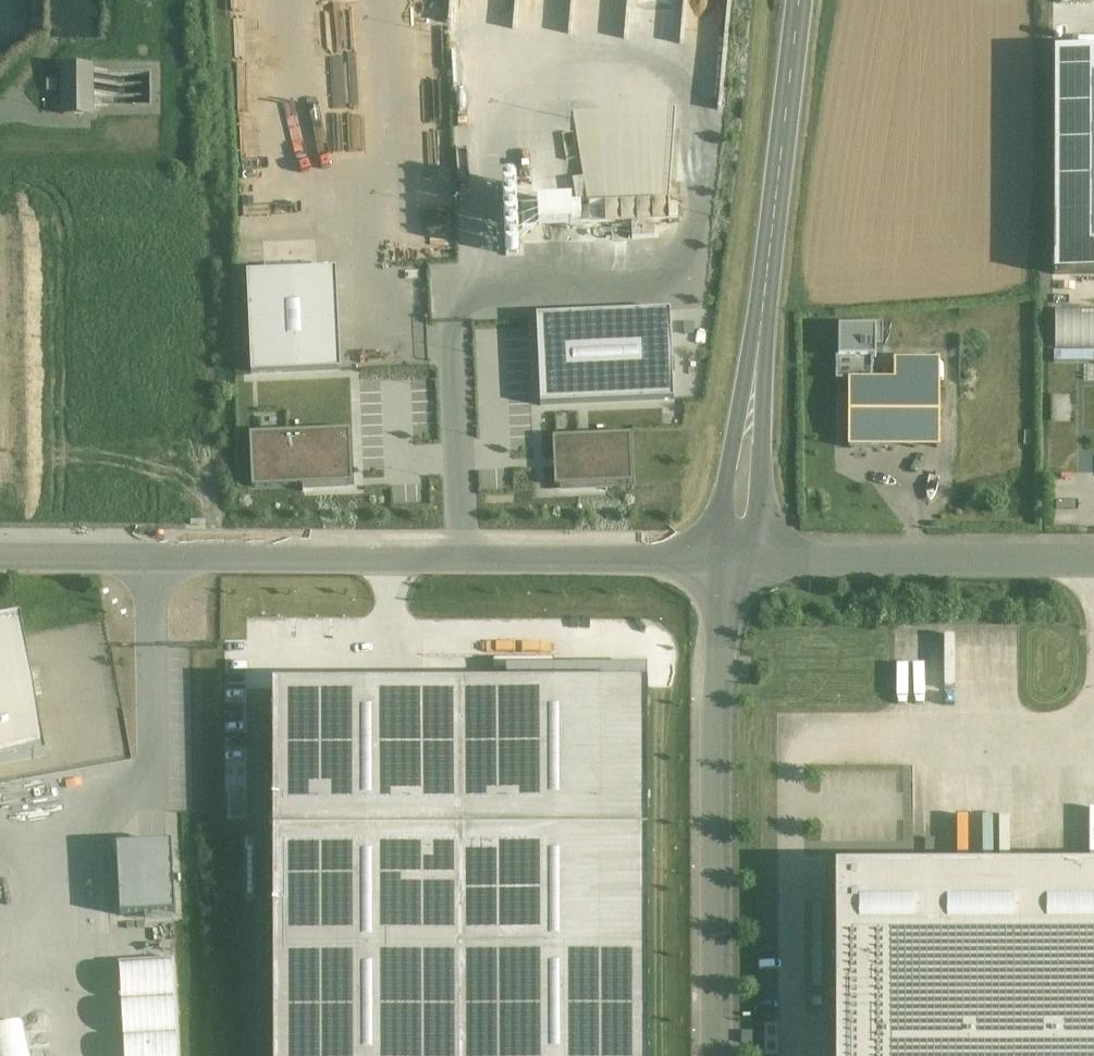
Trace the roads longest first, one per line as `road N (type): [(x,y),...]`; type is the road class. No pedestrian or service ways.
road 1 (unclassified): [(0,559),(735,561)]
road 2 (unclassified): [(798,0),(735,561)]
road 3 (unclassified): [(735,561),(716,712),(716,1055)]
road 4 (unclassified): [(735,561),(1093,564)]

